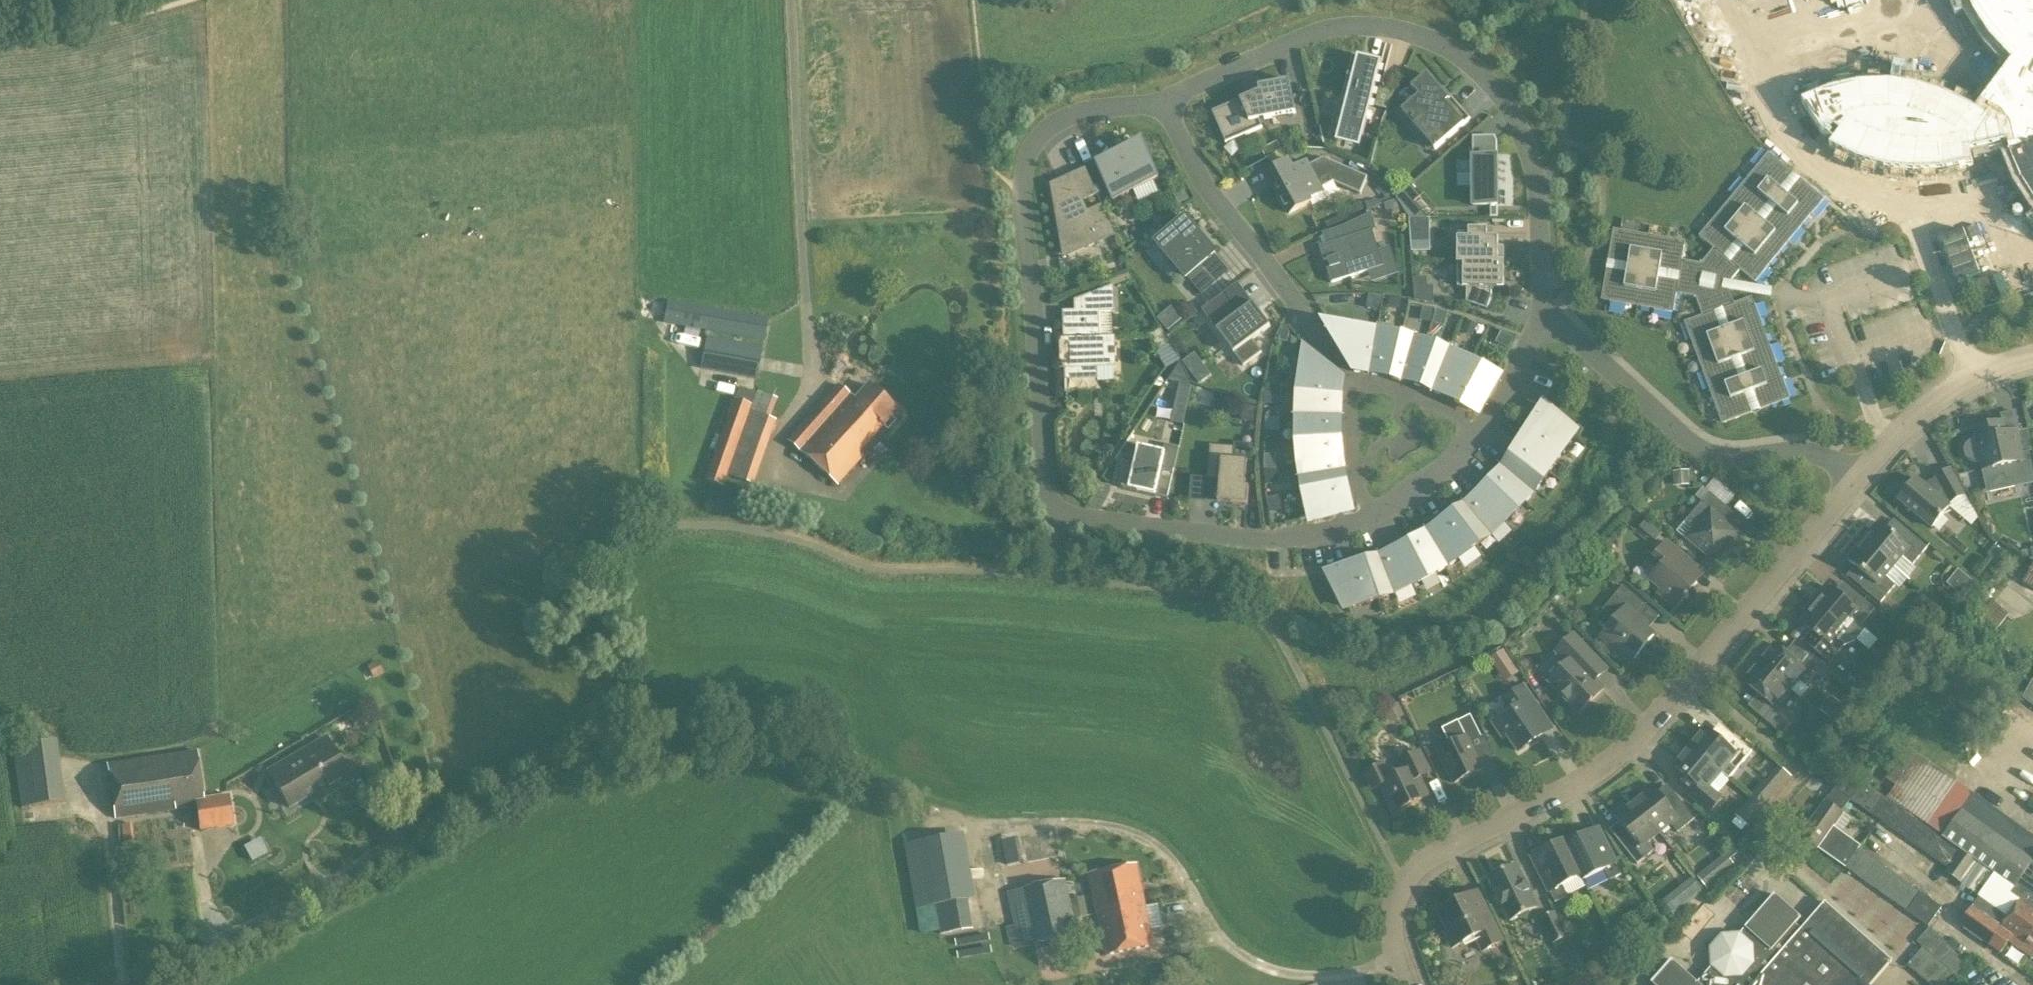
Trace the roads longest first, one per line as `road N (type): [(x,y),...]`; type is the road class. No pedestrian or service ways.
road 1 (residential): [(1540,314),(1489,421),(1435,480),(1363,521),(1284,538),(1247,537),(1096,519),(1055,505),(1046,484),(1023,197),(1029,152),(1054,123),(1076,114),(1165,99)]
road 2 (residential): [(1402,960),(1394,929),(1404,884),(1426,864),(1582,783),(1659,717),(1857,480)]
road 3 (residential): [(1165,99),(1347,29),(1416,38),(1468,60),(1499,94),(1537,180),(1540,314)]
road 4 (unclassified): [(142,984),(446,812),(630,727)]
road 5 (residential): [(1402,960),(1356,973),(1278,974),(1221,941),(1171,859),(1124,828),(979,821),(930,807)]
road 6 (unknown): [(1746,0),(1793,147),(1823,174),(1918,224),(1933,209),(1932,190),(1918,176),(1894,178)]
road 7 (residential): [(1540,314),(1568,331),(1664,425),(1714,456),(1806,451),(1857,480)]
road 8 (unclassified): [(807,321),(791,0)]
road 9 (residential): [(1165,99),(1198,177),(1310,325)]
road 10 (residential): [(1974,383),(1918,224)]
road 11 (residential): [(1974,383),(1907,429),(1857,480)]

